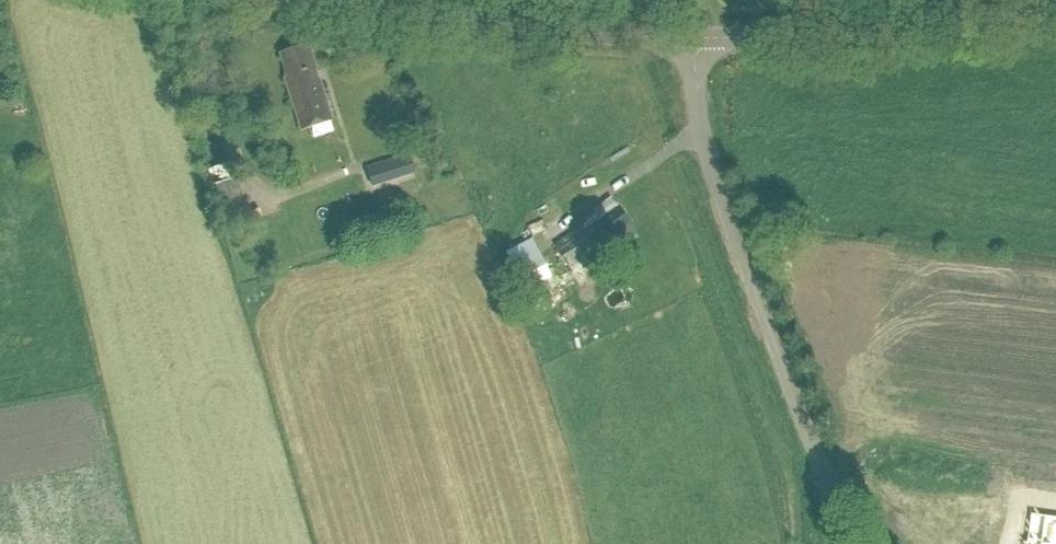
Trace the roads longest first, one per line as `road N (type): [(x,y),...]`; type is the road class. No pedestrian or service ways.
road 1 (unclassified): [(848,543),(718,189),(695,97),(690,38)]
road 2 (tertiary): [(1055,11),(690,38)]
road 3 (tertiary): [(690,38),(565,30),(374,0)]

